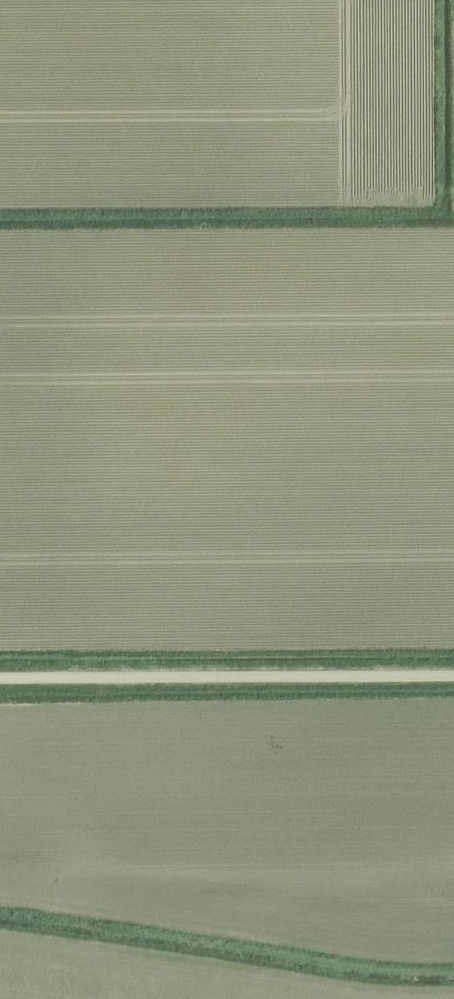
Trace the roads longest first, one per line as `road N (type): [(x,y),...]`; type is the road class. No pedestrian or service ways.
road 1 (unclassified): [(0,681),(453,678)]

